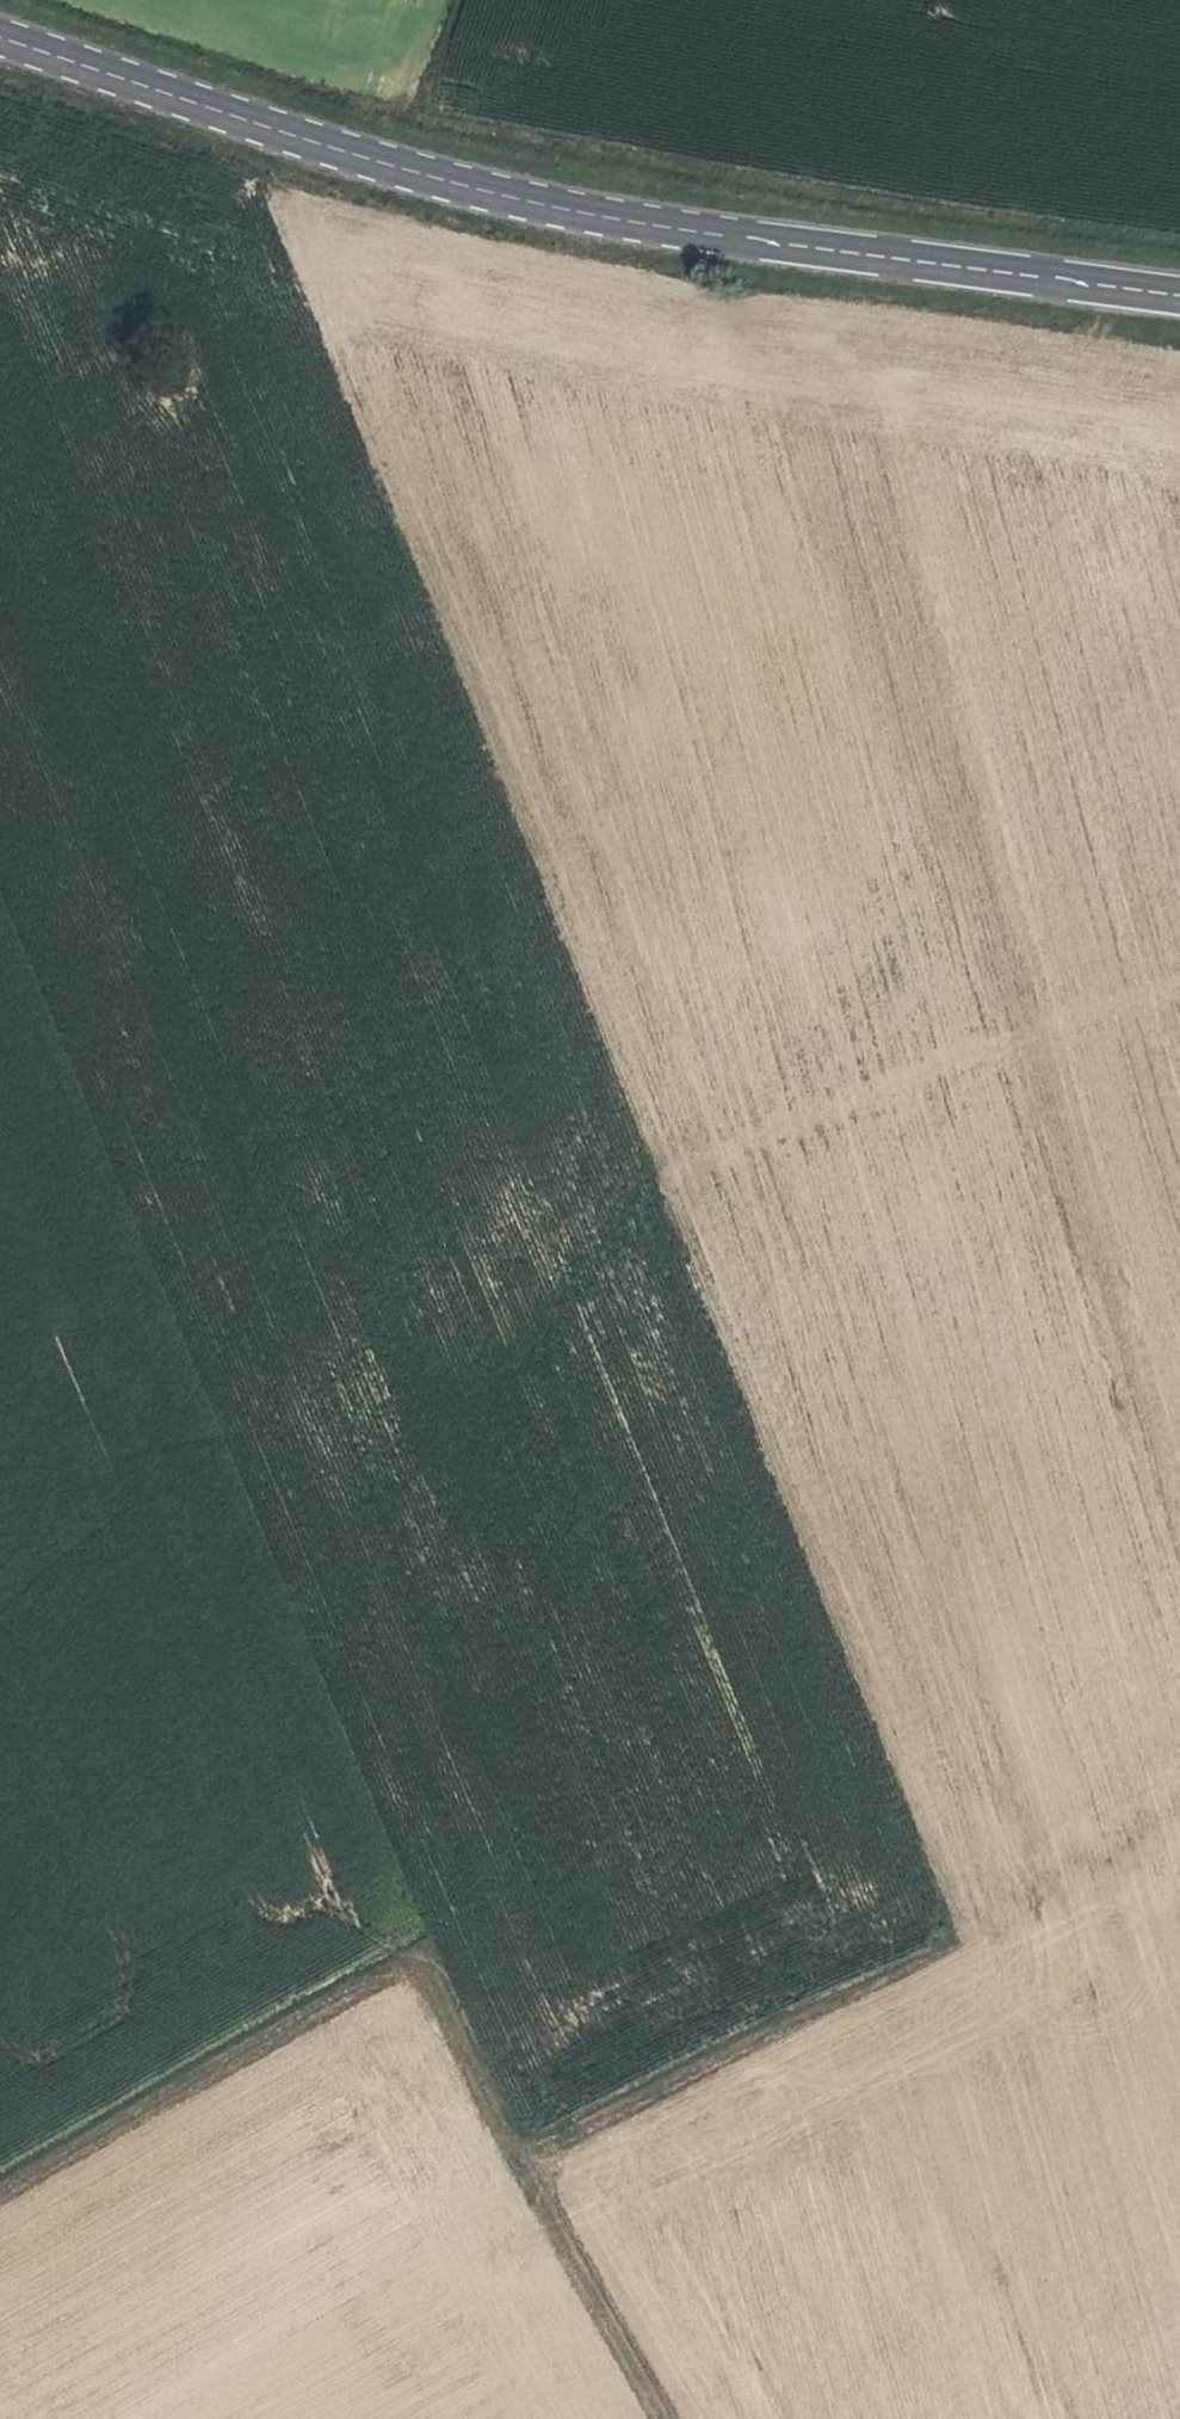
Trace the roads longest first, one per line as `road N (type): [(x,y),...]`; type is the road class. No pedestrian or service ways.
road 1 (secondary): [(0,36),(300,138),(560,207),(1179,295)]
road 2 (track): [(664,2418),(413,1967)]
road 3 (track): [(522,2164),(946,1954)]

